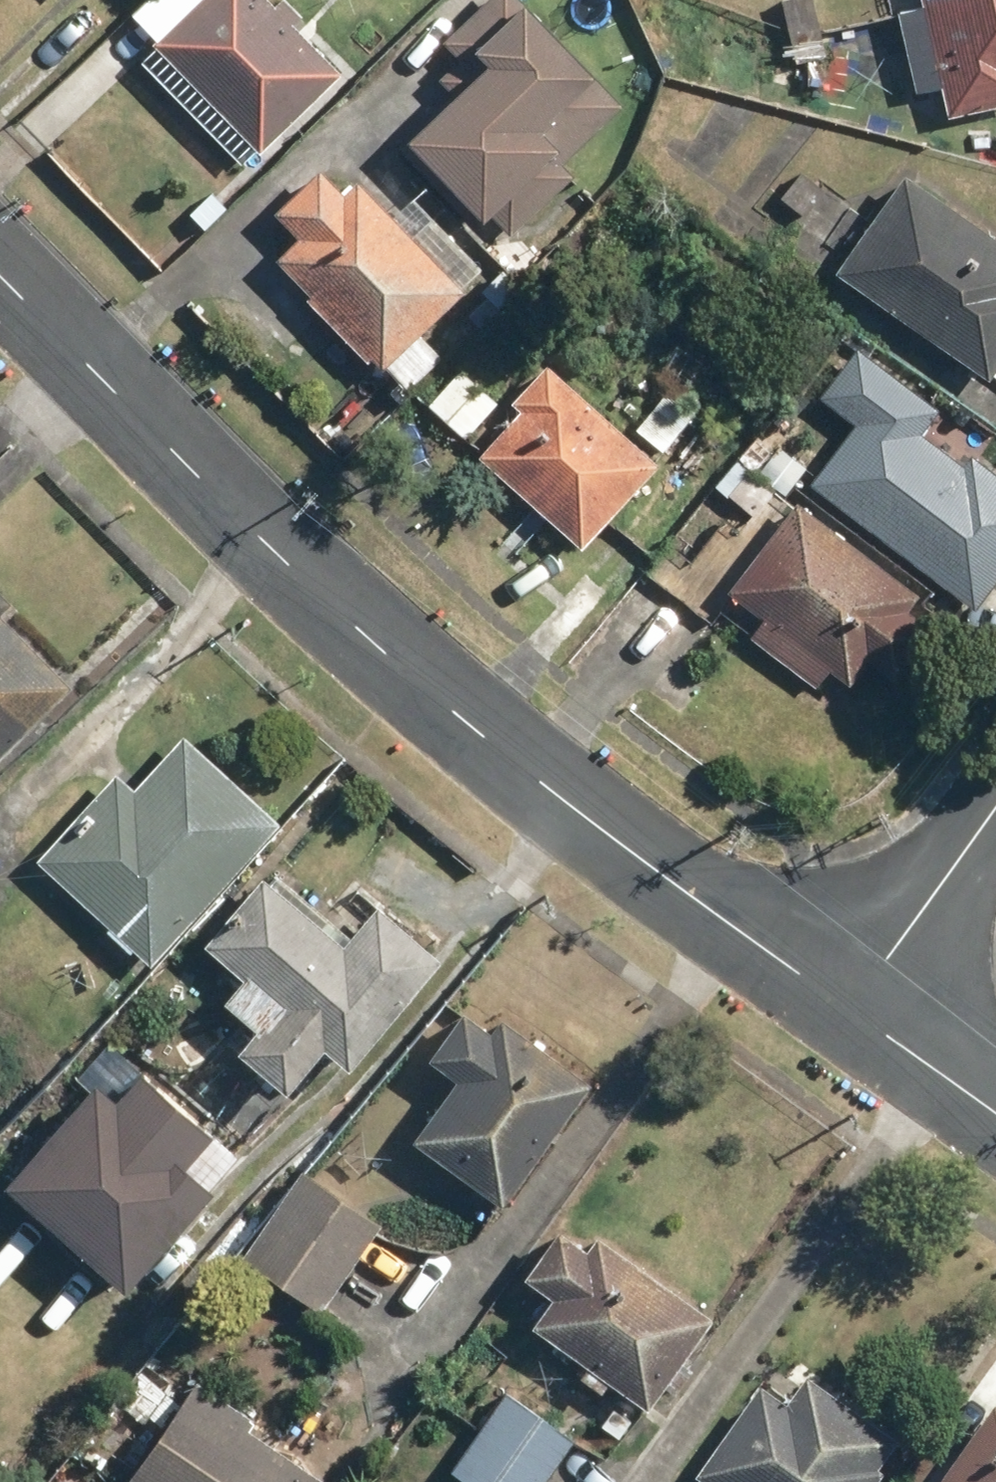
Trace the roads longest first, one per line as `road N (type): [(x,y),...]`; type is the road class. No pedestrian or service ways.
road 1 (residential): [(858,1009),(504,754),(395,663),(0,266)]
road 2 (residential): [(995,815),(858,1009)]
road 3 (residential): [(995,1108),(858,1009)]

